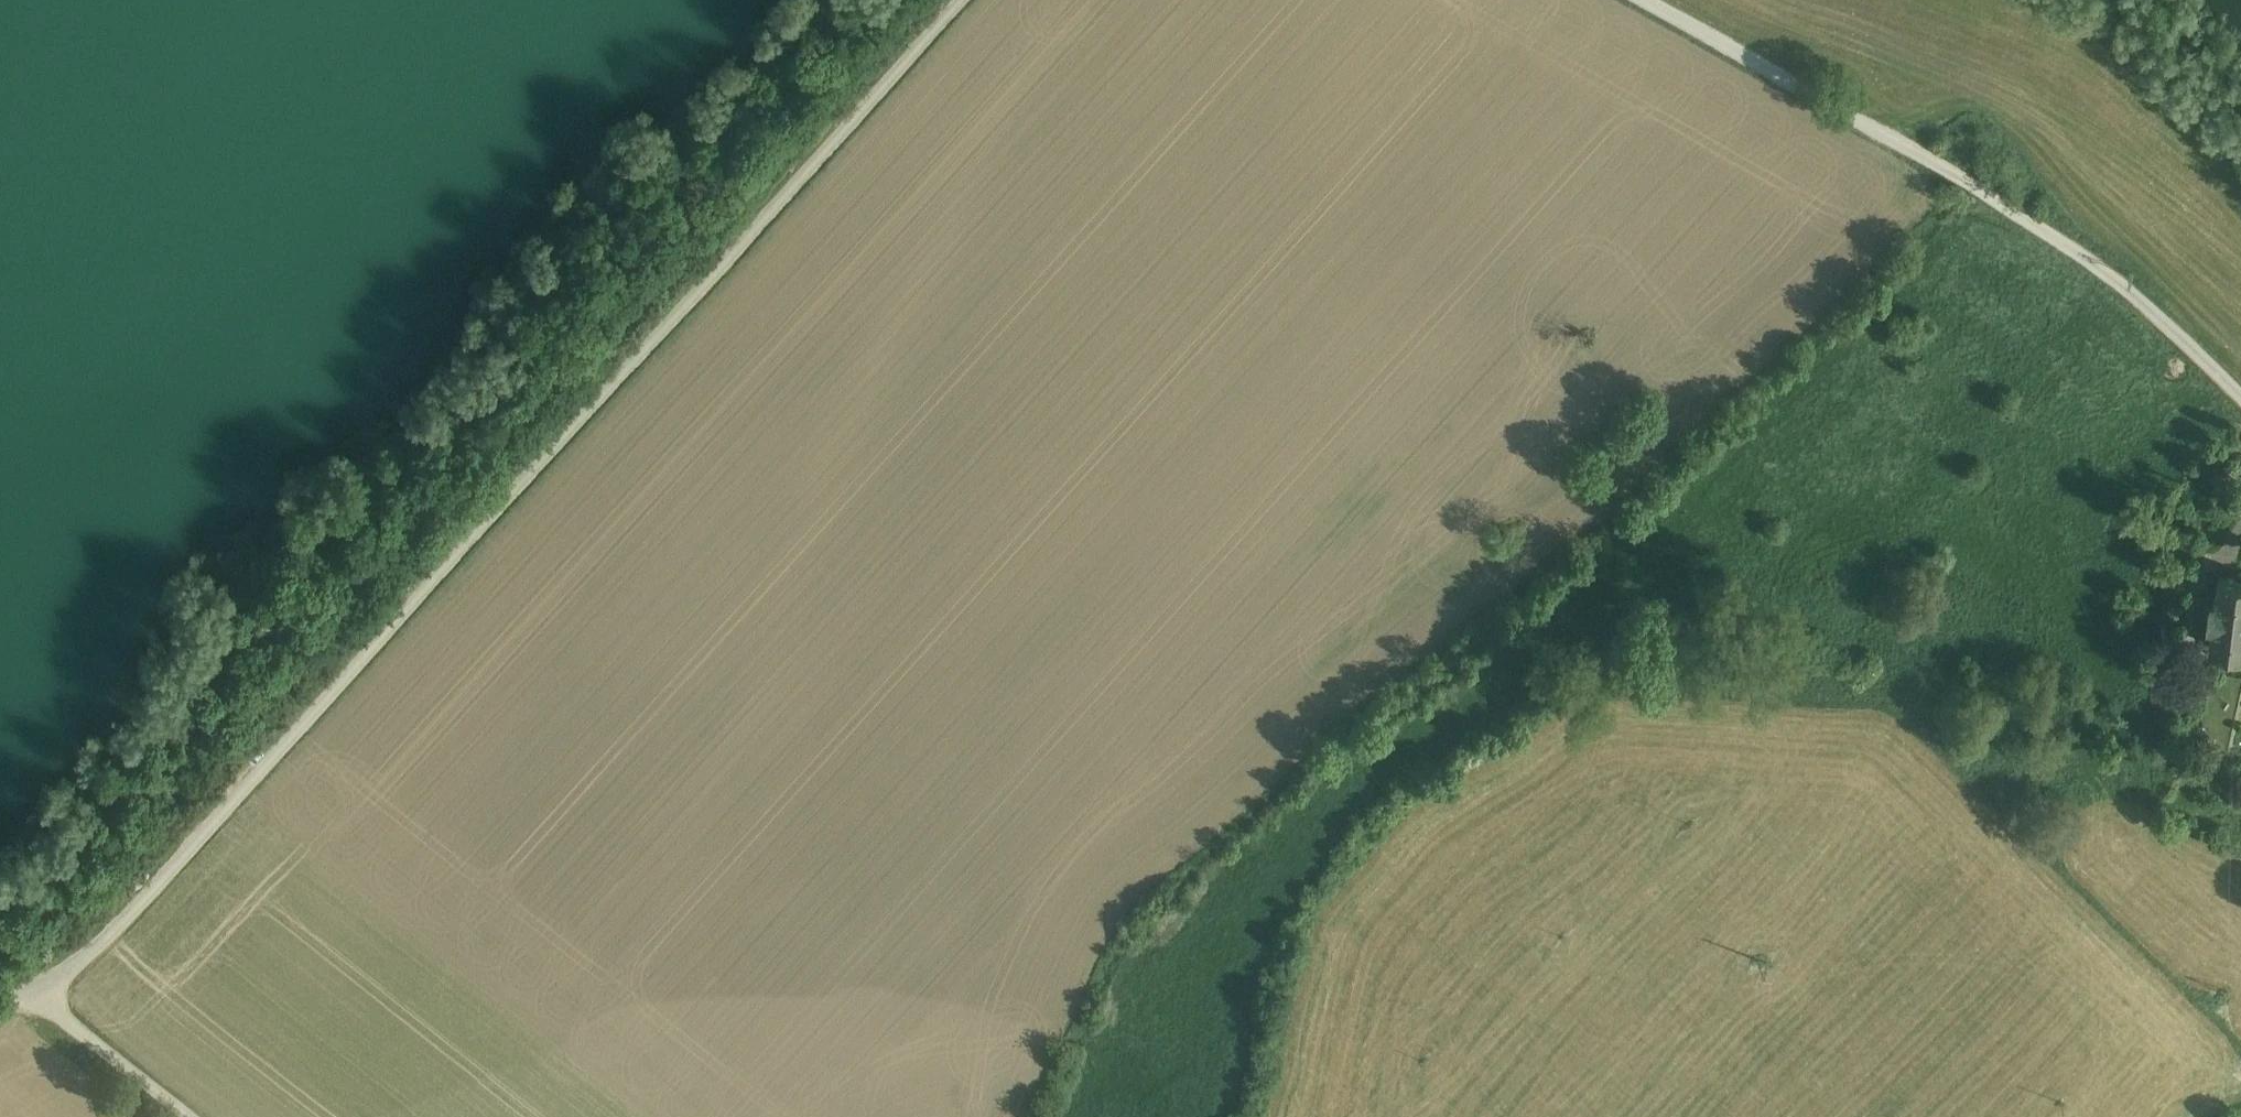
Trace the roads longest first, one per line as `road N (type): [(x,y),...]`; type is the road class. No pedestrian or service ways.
road 1 (unclassified): [(0,997),(109,940),(962,0)]
road 2 (residential): [(2240,404),(2140,302),(2051,233),(1638,0)]

